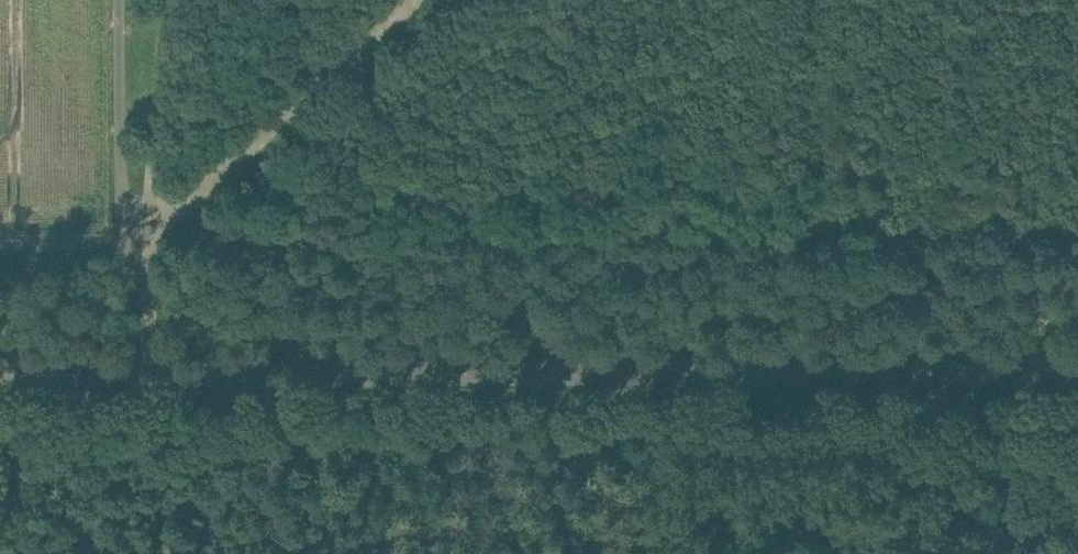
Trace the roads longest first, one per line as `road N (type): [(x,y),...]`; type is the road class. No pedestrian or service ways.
road 1 (unclassified): [(0,377),(1077,370)]

